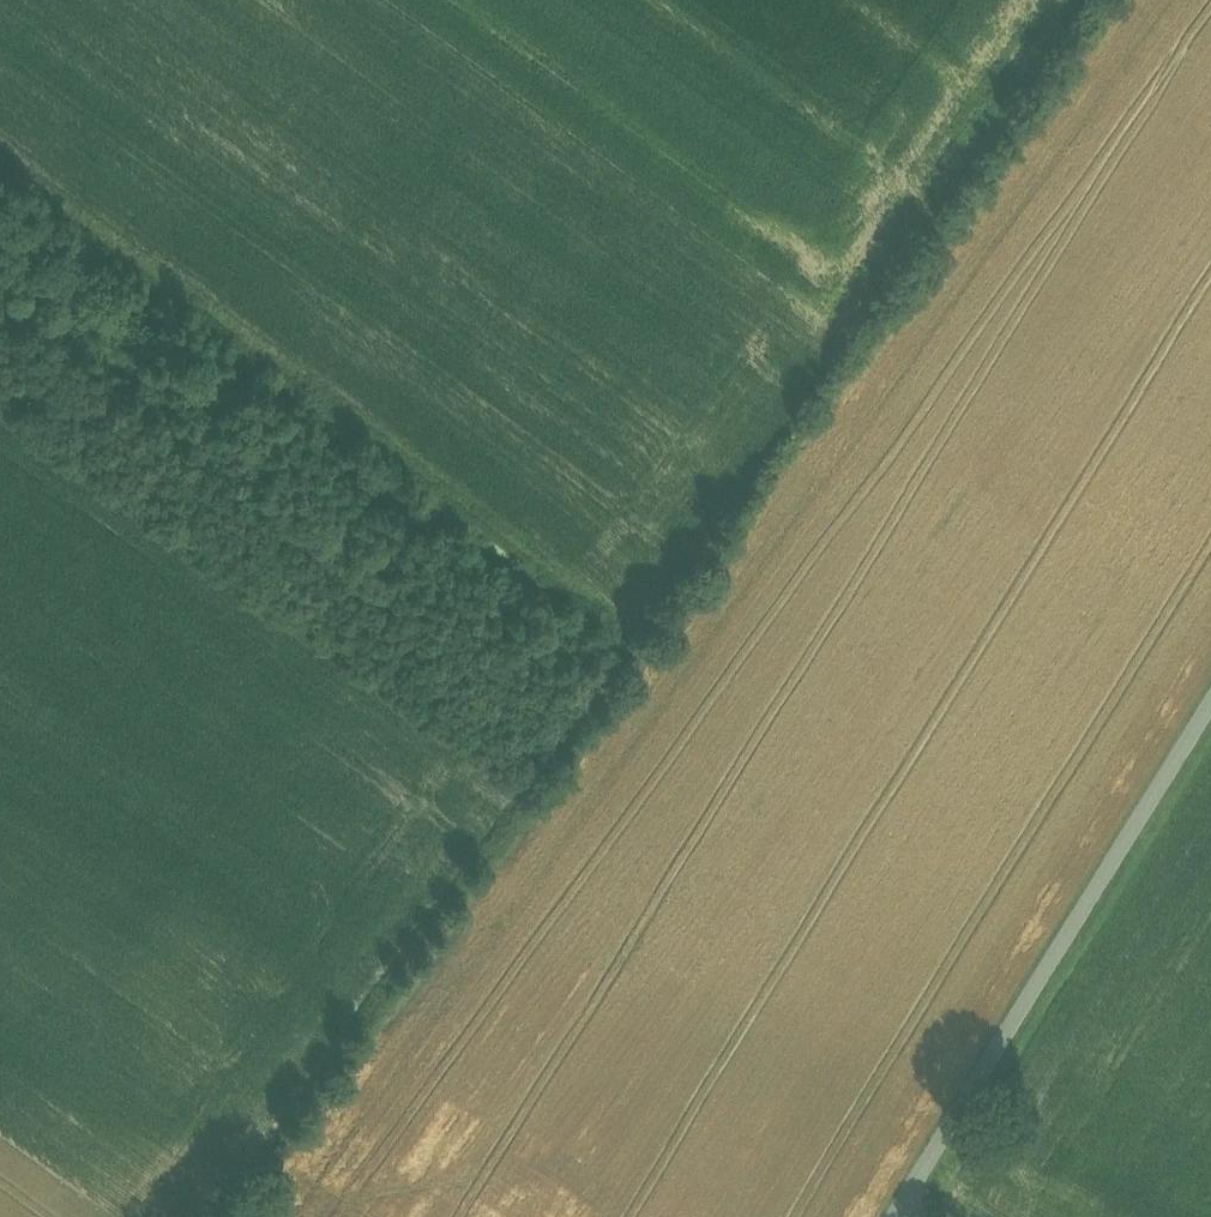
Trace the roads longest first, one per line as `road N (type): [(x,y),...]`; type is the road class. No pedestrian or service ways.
road 1 (residential): [(911,1216),(1210,708)]

